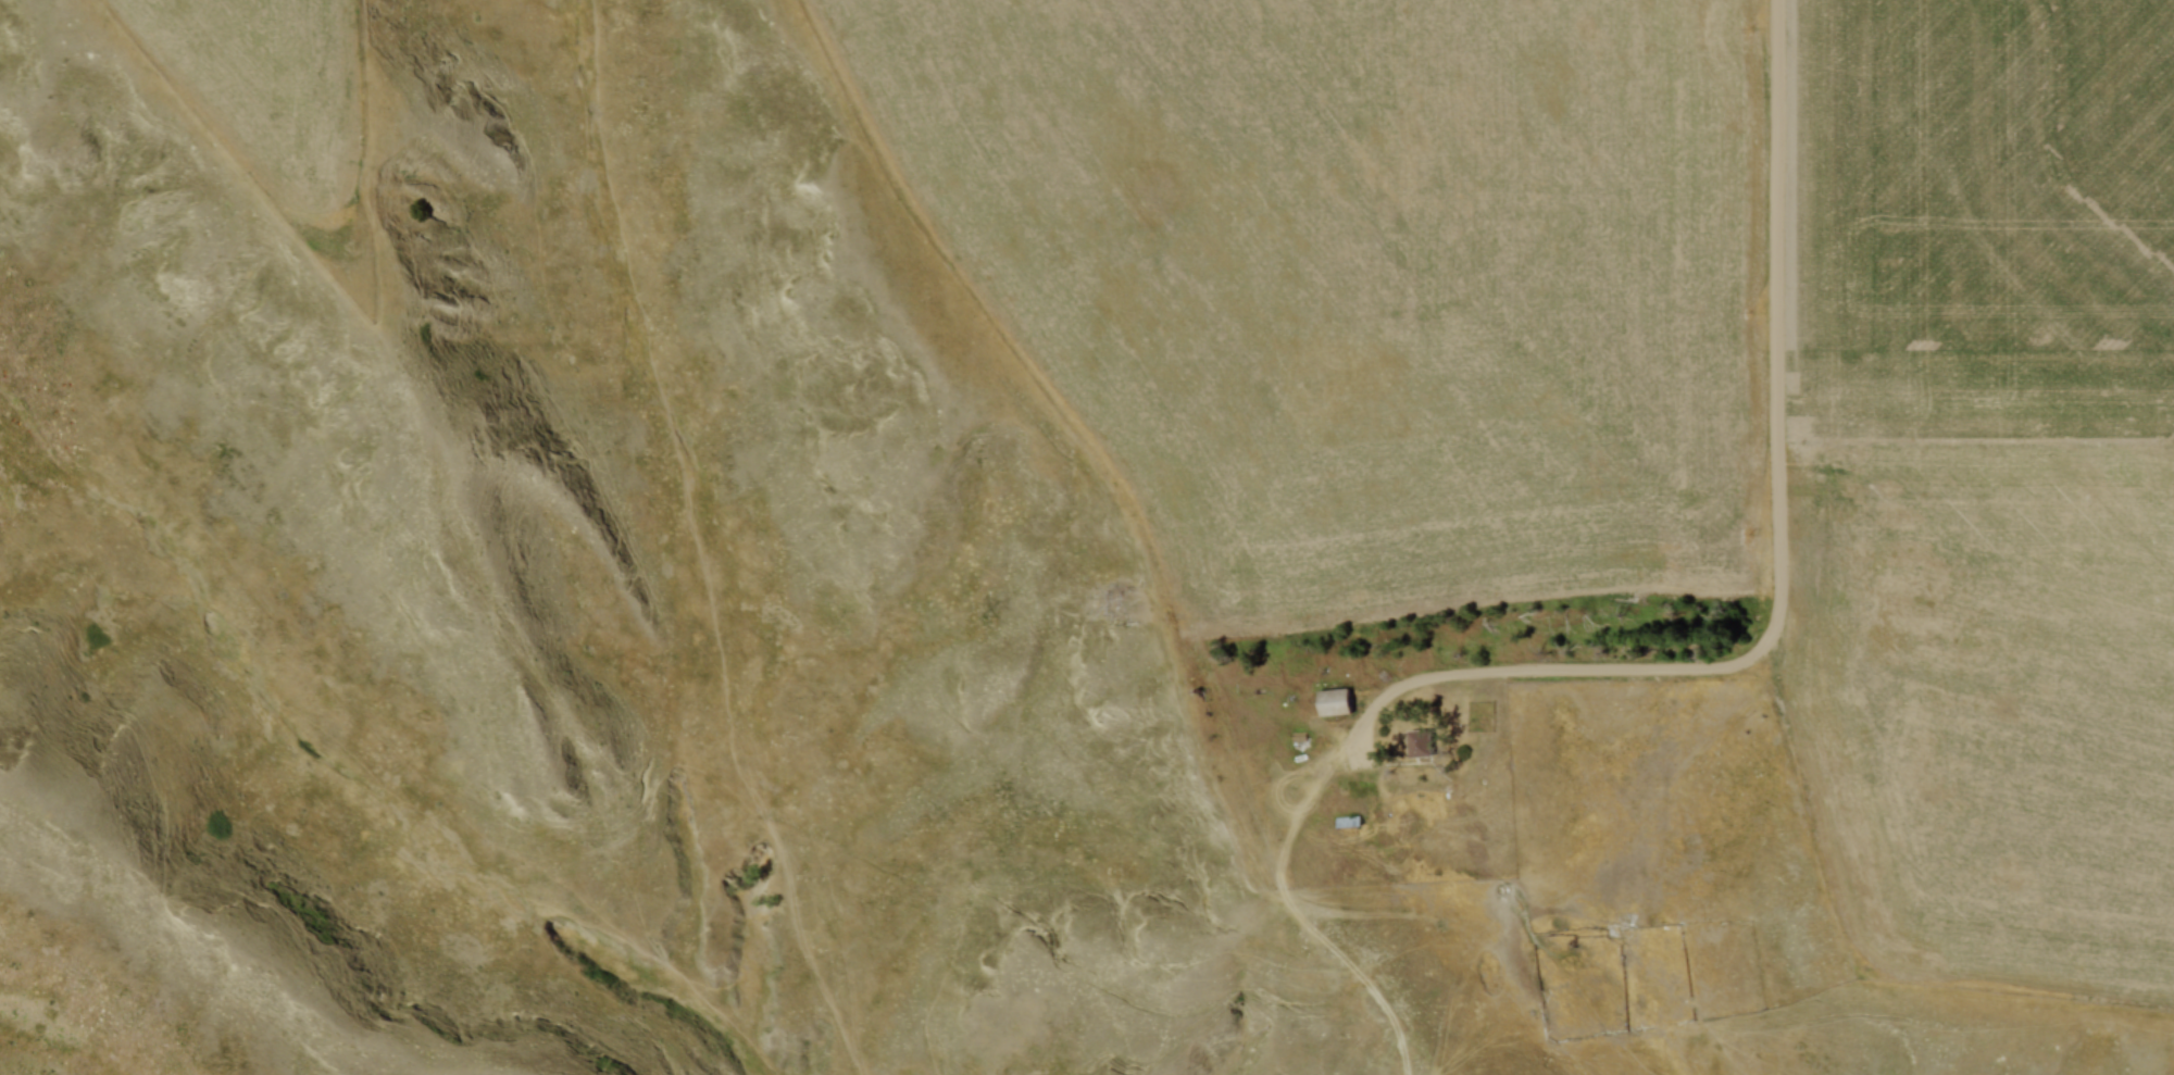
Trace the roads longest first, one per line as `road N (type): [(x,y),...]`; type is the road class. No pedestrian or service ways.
road 1 (residential): [(1781,580),(1778,0)]

